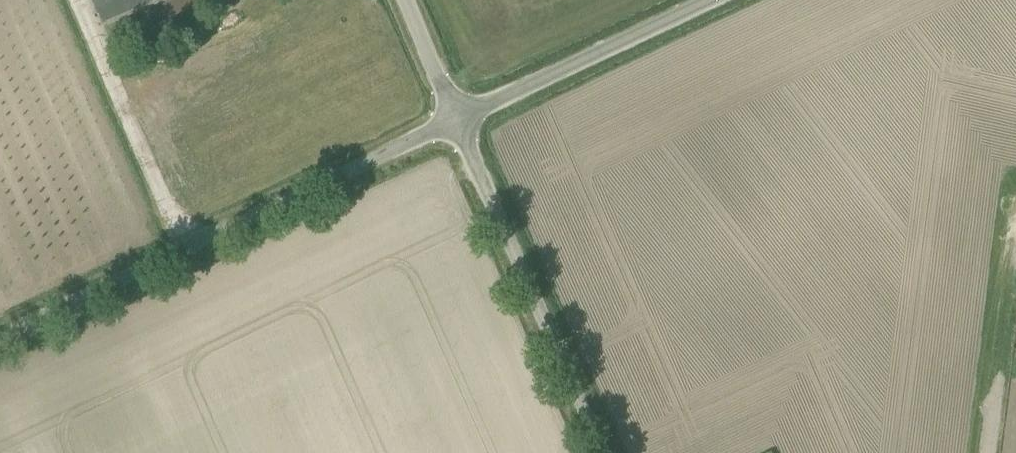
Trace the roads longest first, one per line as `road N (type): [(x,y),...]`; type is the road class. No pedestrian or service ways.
road 1 (unclassified): [(0,339),(461,116)]
road 2 (unclassified): [(603,452),(461,116)]
road 3 (unclassified): [(461,116),(700,0)]
road 4 (unclassified): [(412,0),(461,116)]

